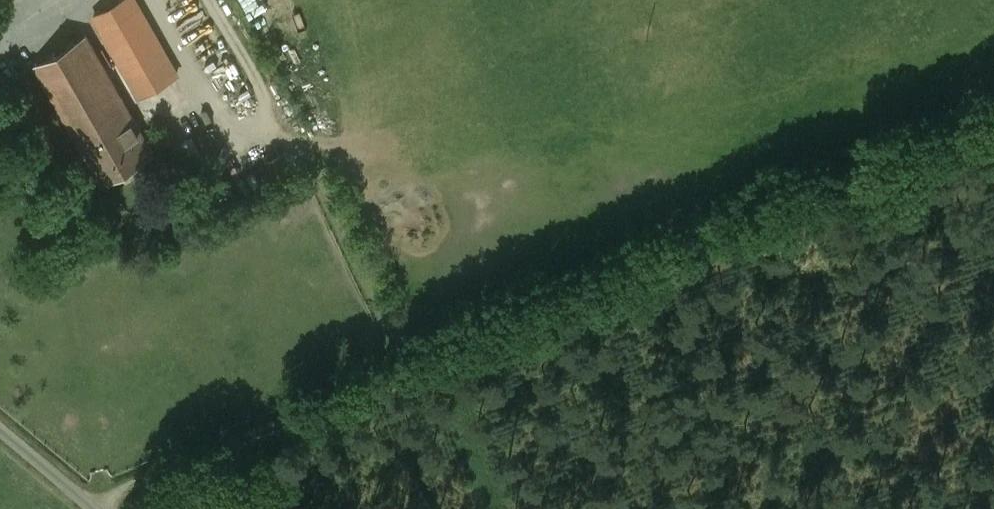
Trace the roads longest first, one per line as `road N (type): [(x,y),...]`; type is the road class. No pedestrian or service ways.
road 1 (track): [(101,508),(116,494),(415,372),(227,0)]
road 2 (unclassified): [(99,508),(0,426)]

